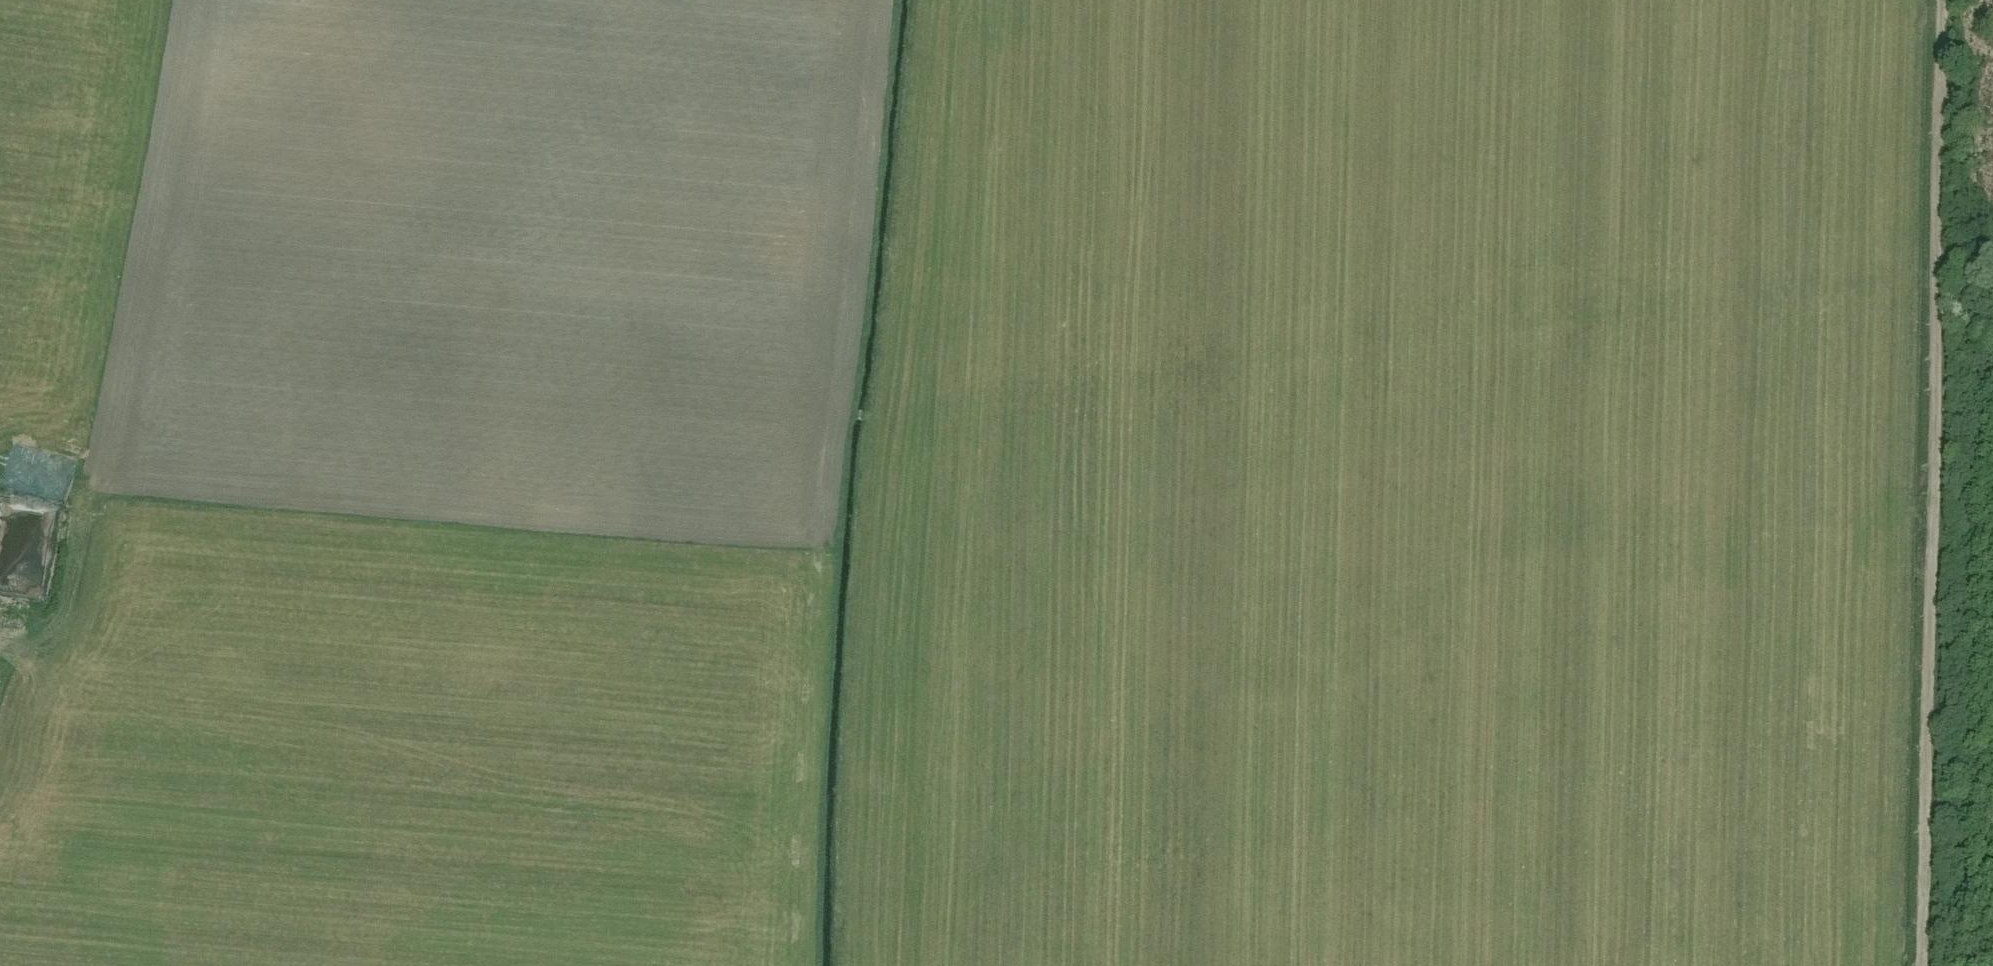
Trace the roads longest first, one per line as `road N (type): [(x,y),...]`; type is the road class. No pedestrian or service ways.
road 1 (track): [(1935,275),(1924,965)]
road 2 (unclassified): [(1935,275),(1942,0)]

